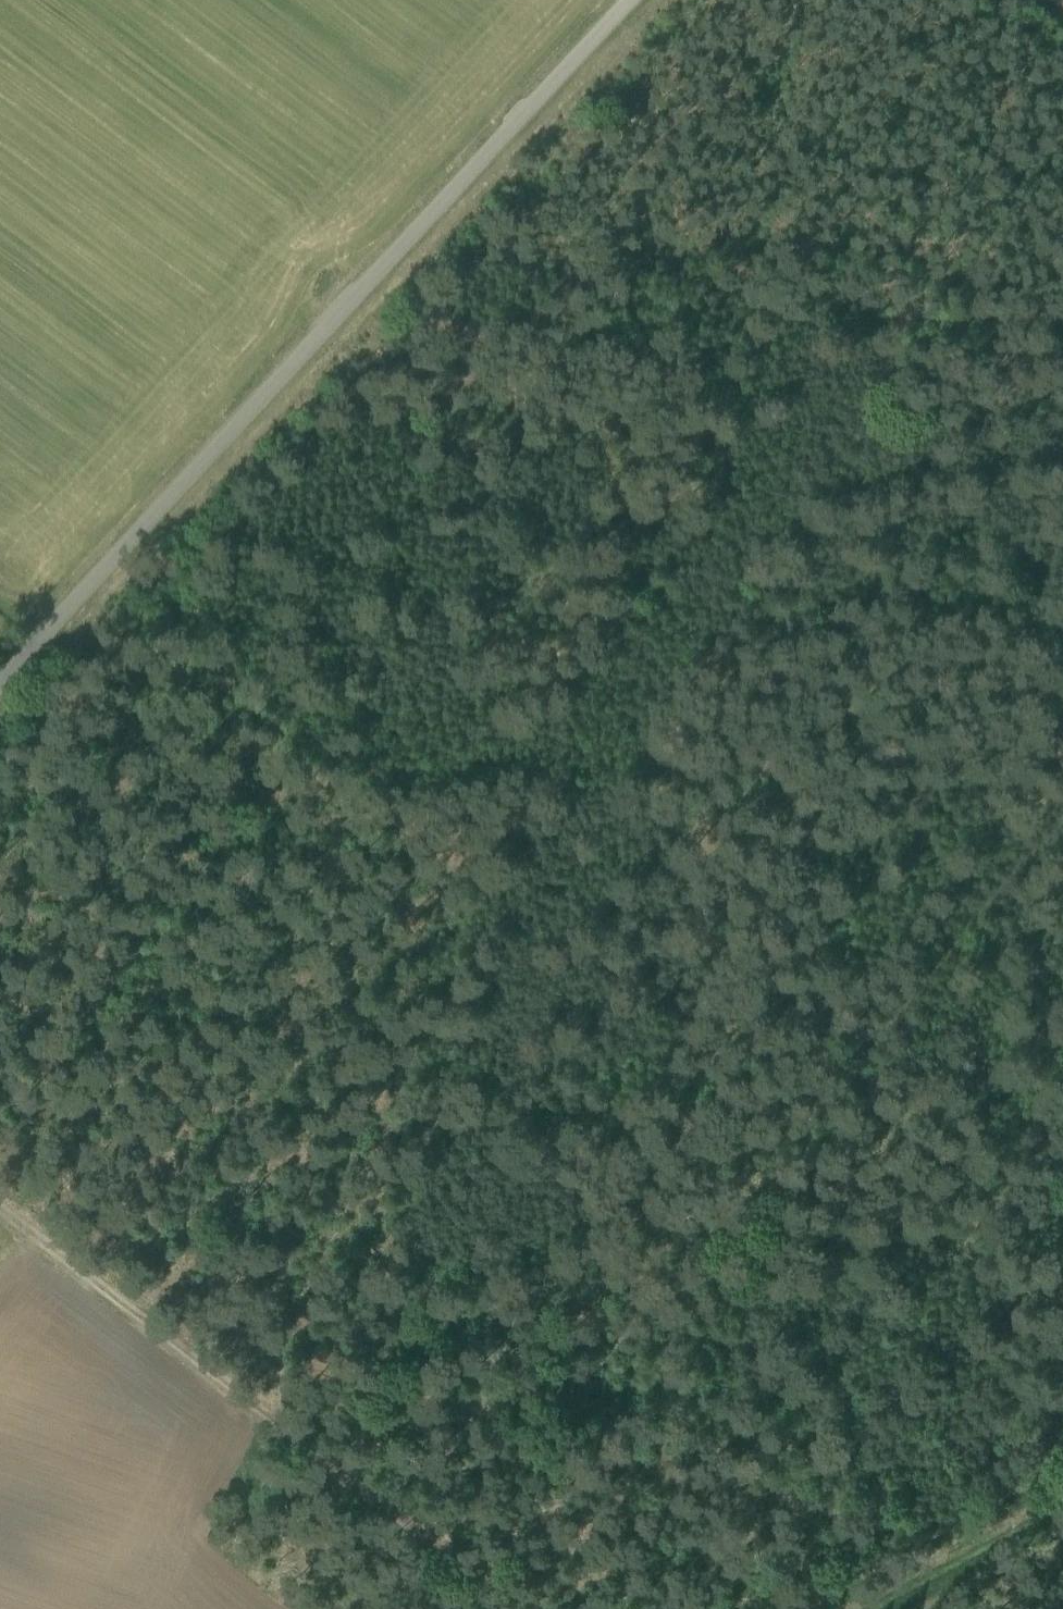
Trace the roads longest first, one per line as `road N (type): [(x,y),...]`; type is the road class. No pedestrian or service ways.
road 1 (unclassified): [(0,684),(637,0)]
road 2 (track): [(0,1208),(516,1608)]
road 3 (track): [(836,1608),(1062,1482)]

